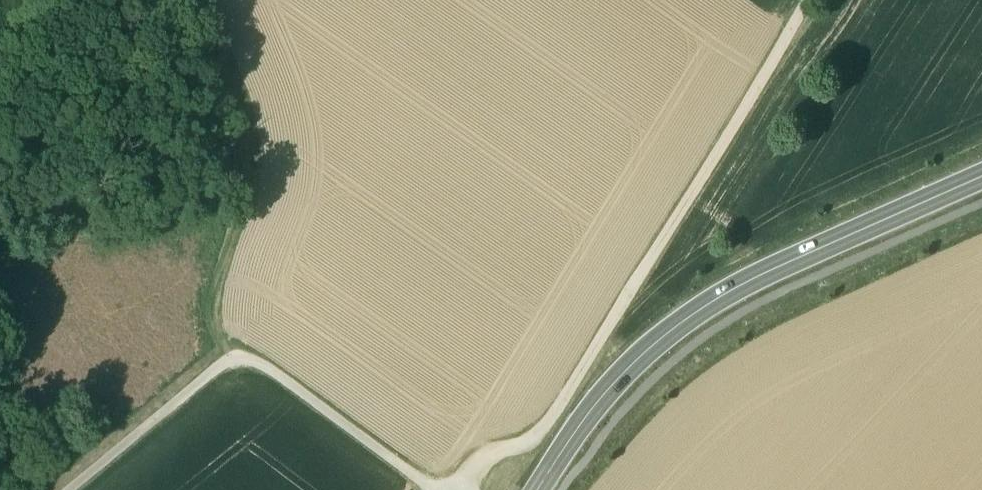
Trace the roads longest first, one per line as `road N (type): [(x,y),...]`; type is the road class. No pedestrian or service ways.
road 1 (track): [(458,489),(488,456),(534,443),(809,0)]
road 2 (secondary): [(540,489),(598,400),(695,315),(981,177)]
road 3 (track): [(69,489),(235,359),(275,374),(435,489)]
road 4 (track): [(235,359),(209,315),(218,269),(247,222),(258,183),(258,135),(213,0)]

